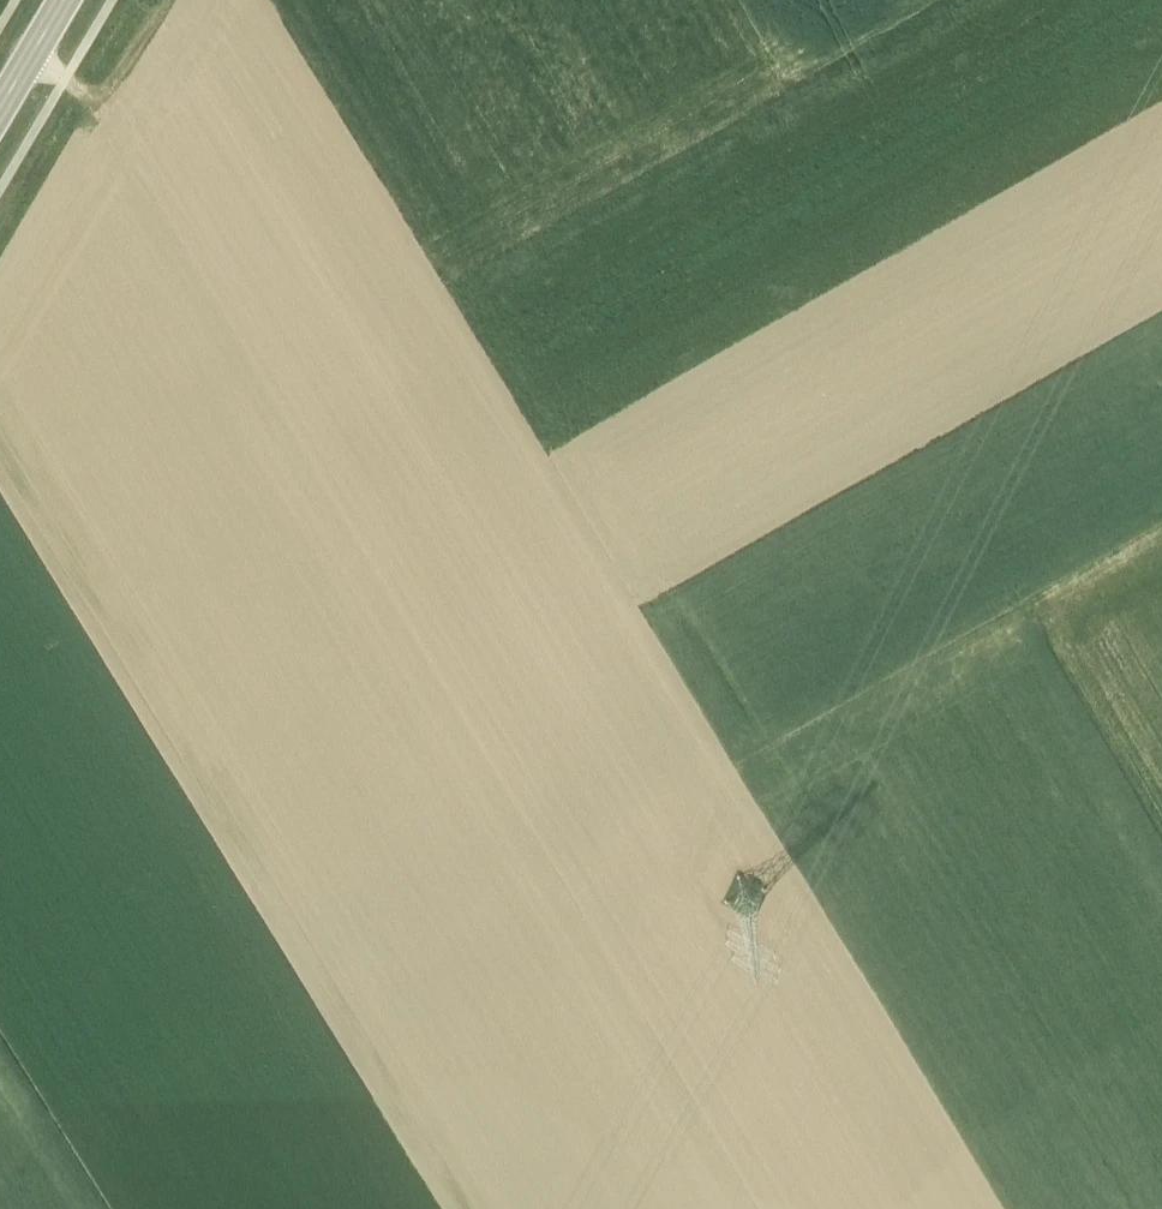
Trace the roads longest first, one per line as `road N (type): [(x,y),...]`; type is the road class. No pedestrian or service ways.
road 1 (primary): [(0,110),(65,0)]

